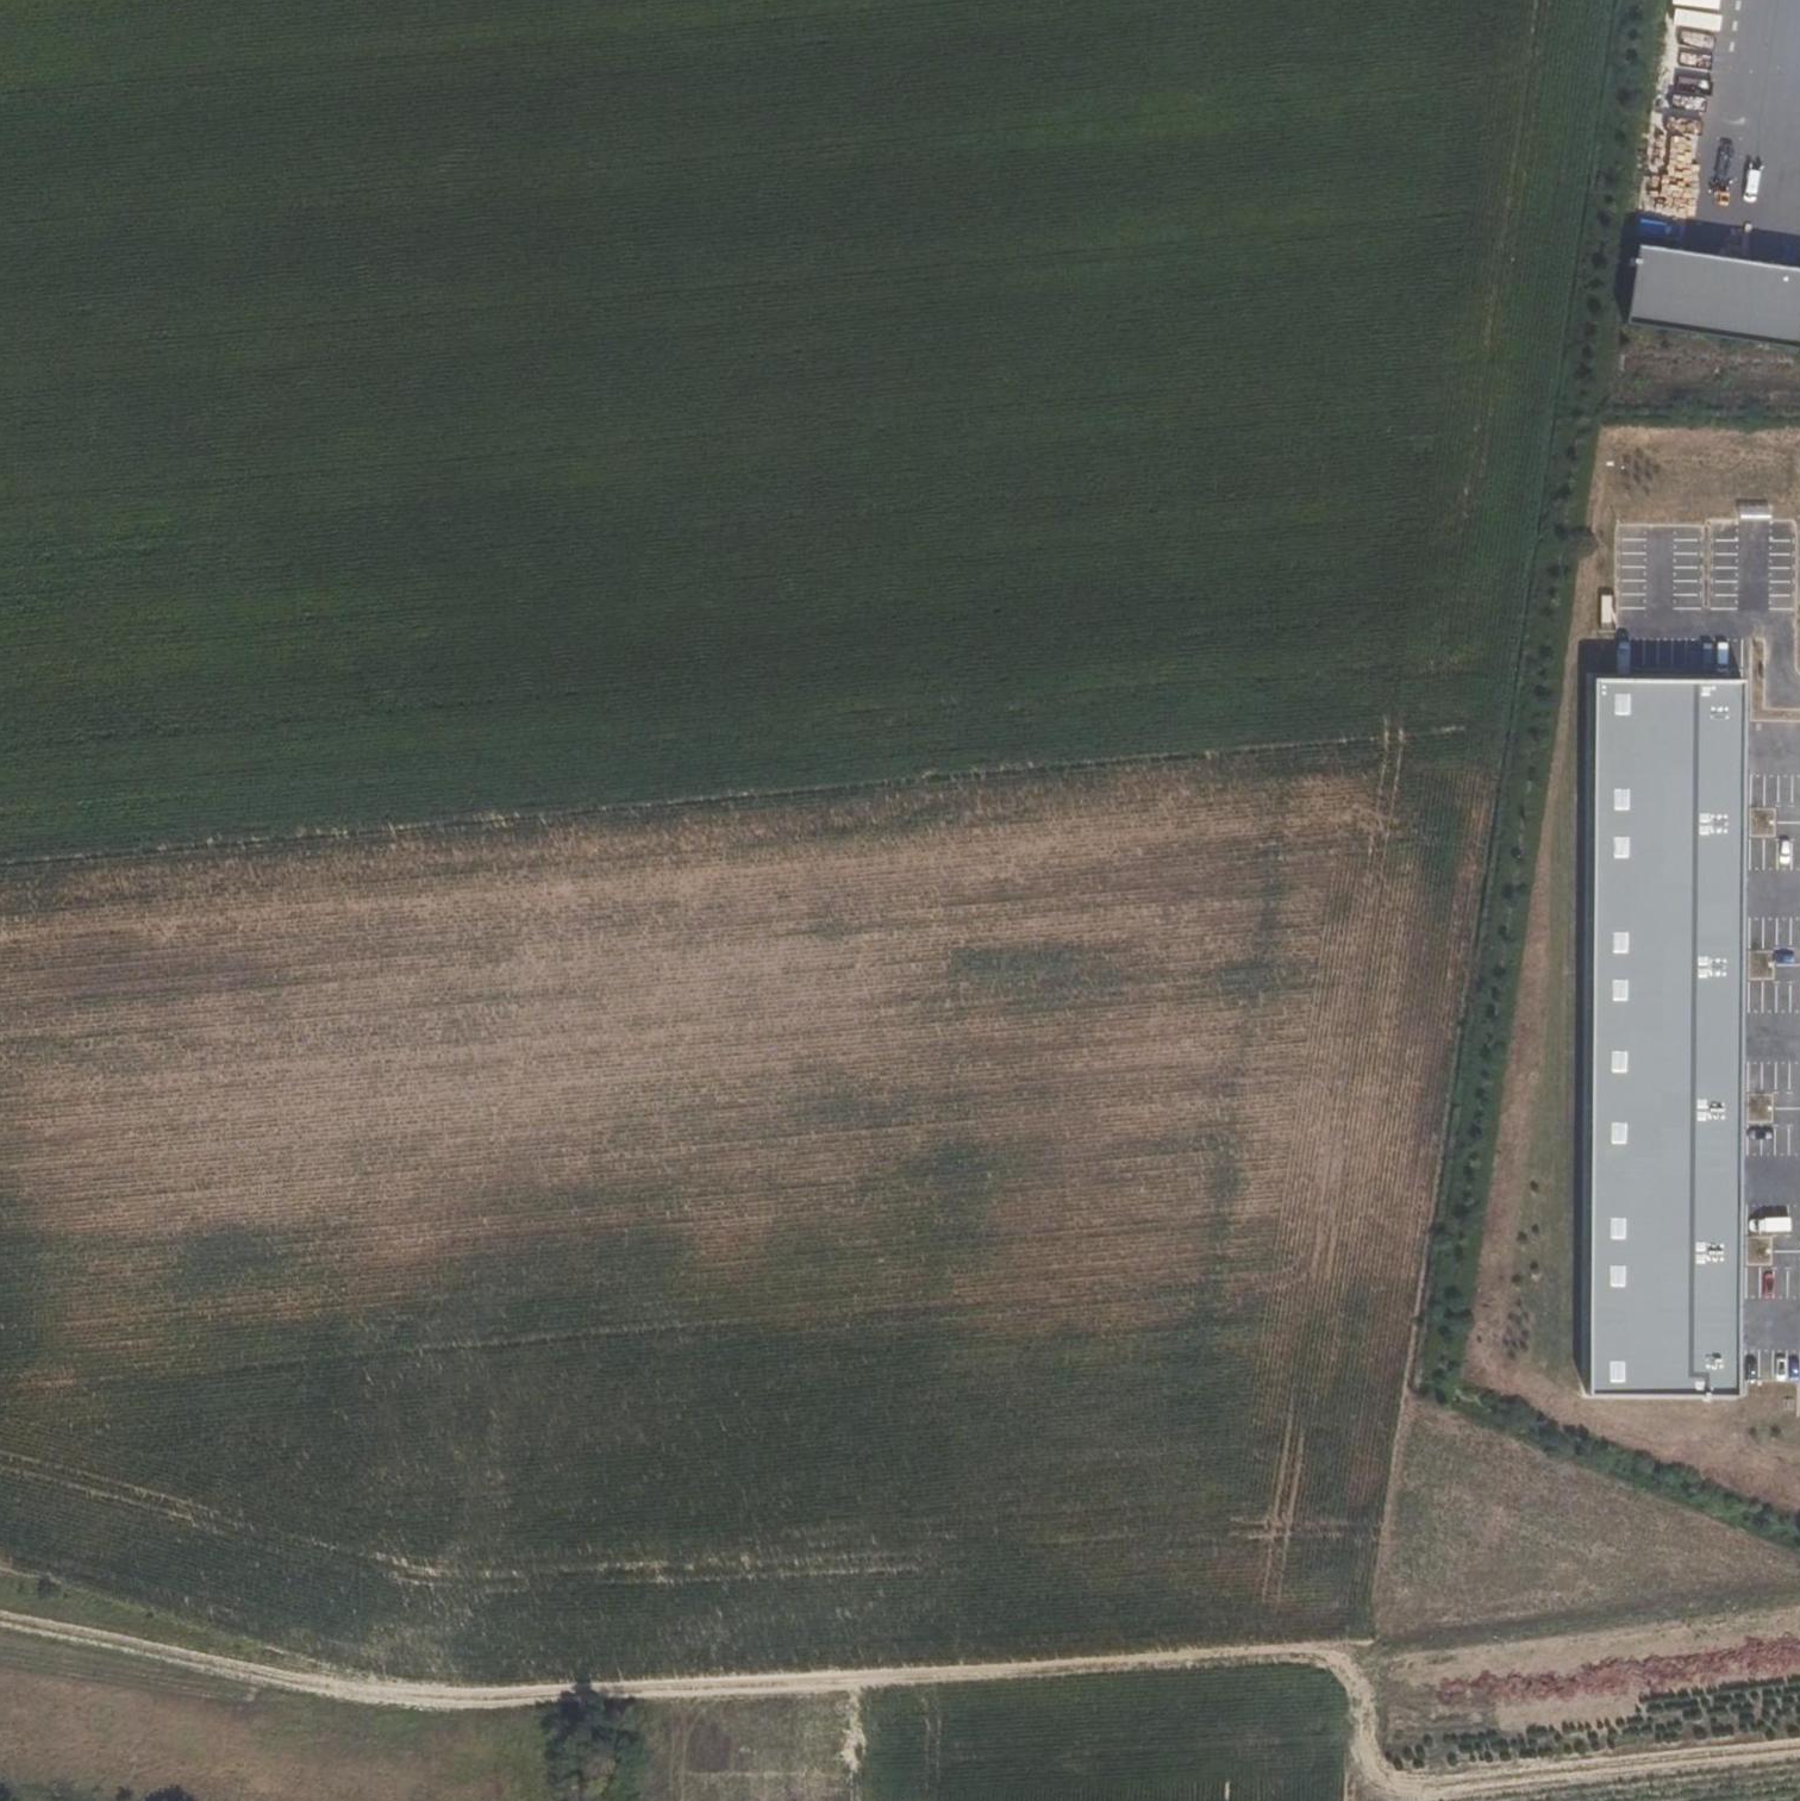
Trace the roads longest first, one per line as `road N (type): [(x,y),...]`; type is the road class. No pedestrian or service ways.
road 1 (track): [(0,1617),(321,1684),(519,1689),(1319,1653),(1359,1676),(1375,1730),(1373,1774),(1408,1797),(1799,1750)]

